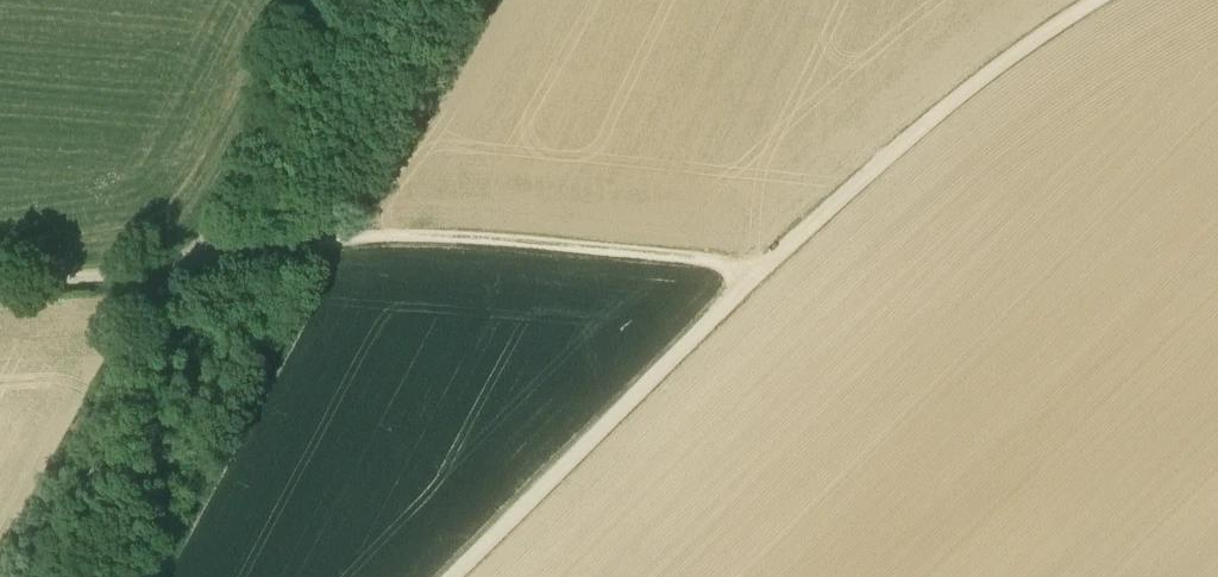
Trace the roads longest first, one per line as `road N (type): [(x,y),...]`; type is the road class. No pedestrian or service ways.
road 1 (track): [(182,265),(403,235),(704,258),(756,277)]
road 2 (track): [(756,277),(963,93),(1099,0)]
road 3 (track): [(453,576),(756,277)]
road 4 (track): [(330,0),(219,216),(182,265)]
road 5 (track): [(182,265),(0,282)]

